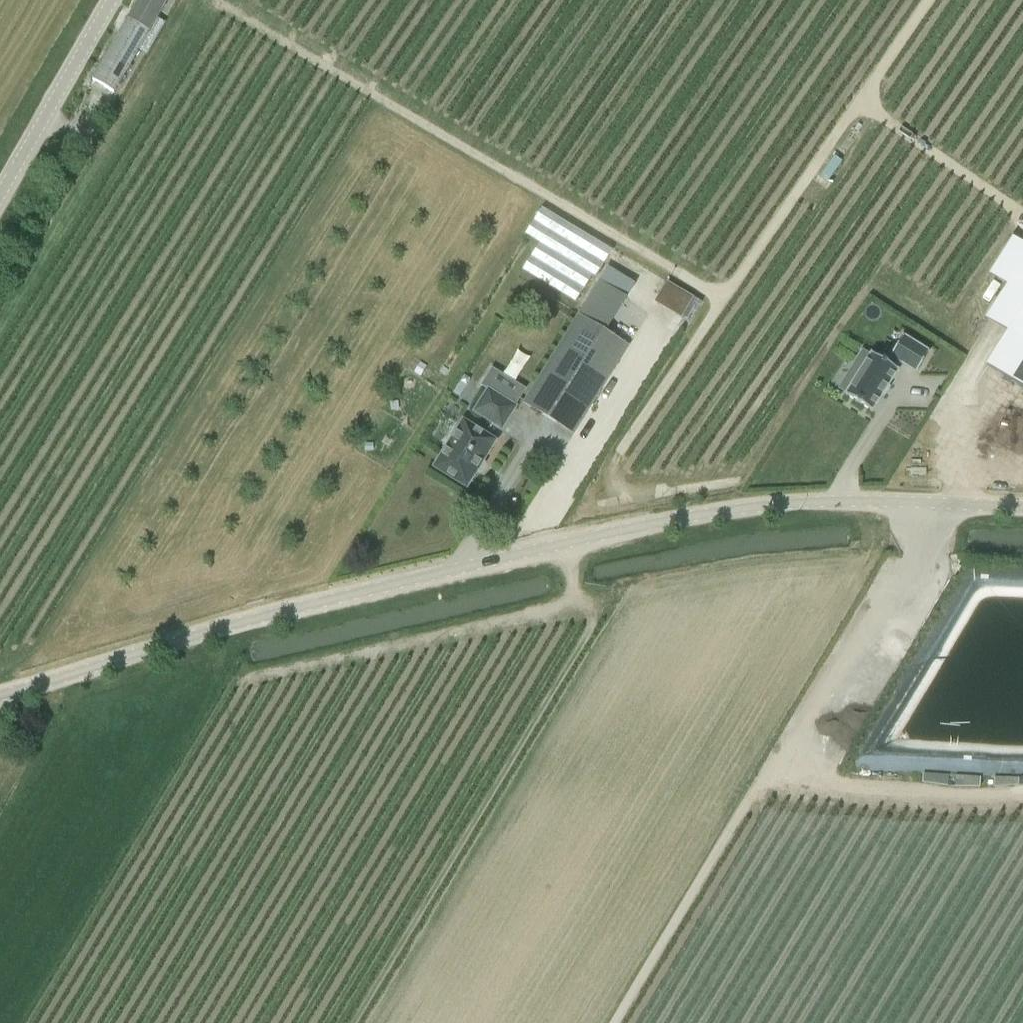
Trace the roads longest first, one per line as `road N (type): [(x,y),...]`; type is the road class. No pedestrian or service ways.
road 1 (unclassified): [(1022,508),(844,501),(741,507),(266,615),(0,693)]
road 2 (track): [(929,504),(894,577),(612,1022)]
road 3 (track): [(722,298),(214,0)]
road 4 (track): [(927,0),(619,451)]
road 5 (track): [(354,1022),(592,625),(577,593)]
road 6 (track): [(1022,791),(906,789),(772,767)]
road 7 (unclassified): [(0,197),(114,0)]
road 8 (track): [(1022,216),(857,101)]

